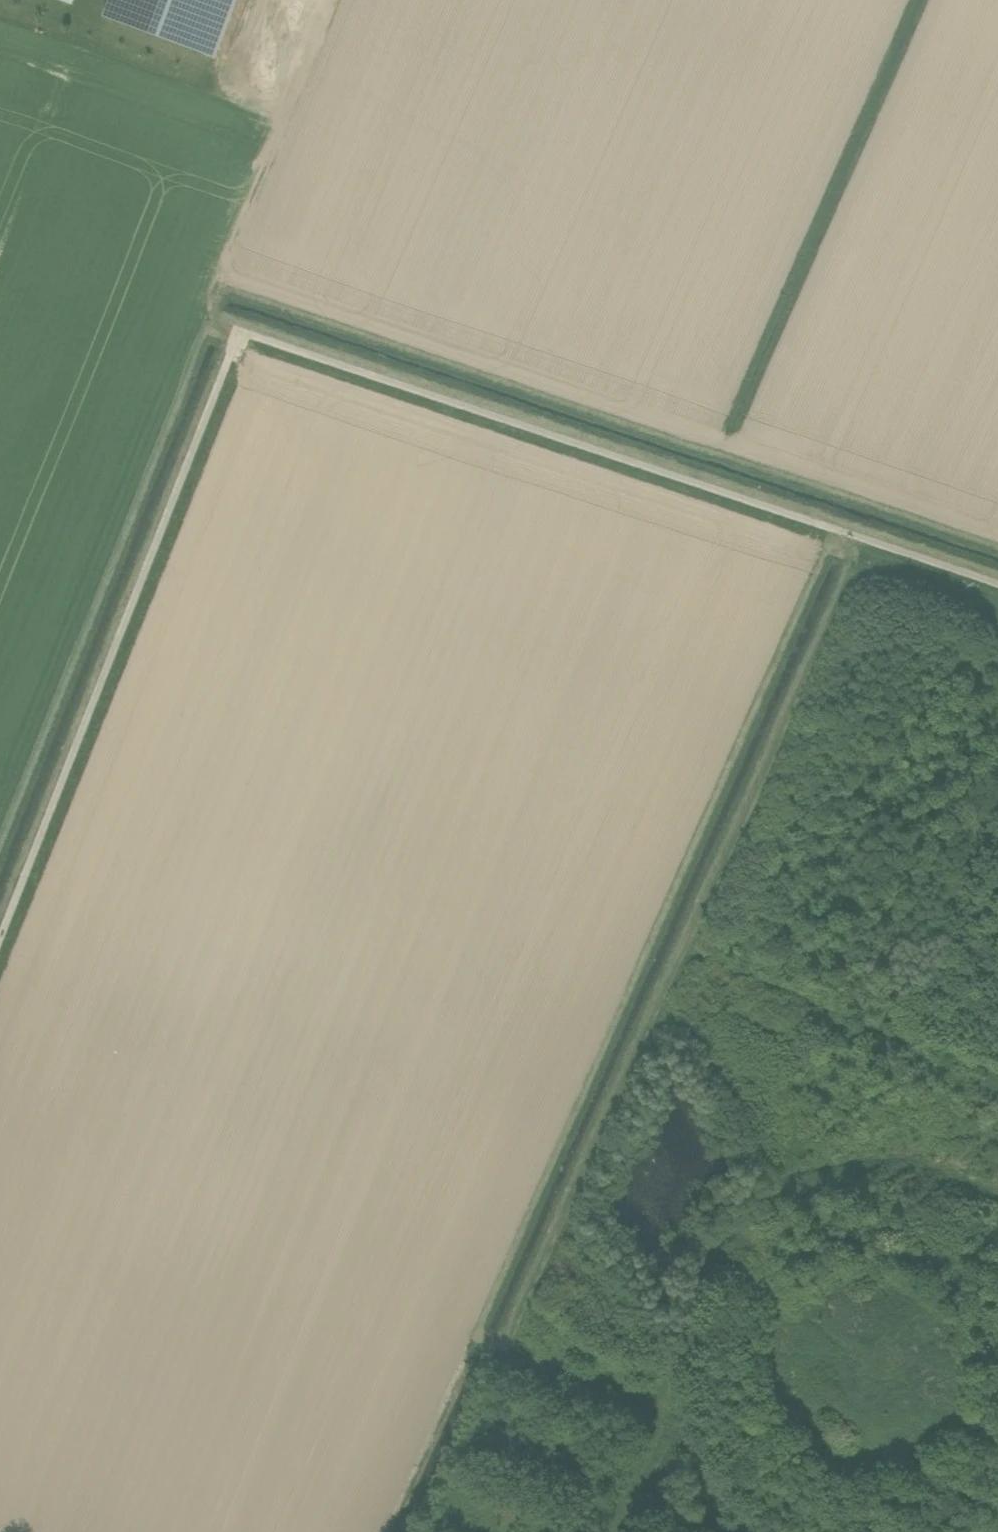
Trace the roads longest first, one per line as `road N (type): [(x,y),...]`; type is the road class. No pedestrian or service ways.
road 1 (track): [(997,548),(246,297),(229,288),(222,268)]
road 2 (track): [(232,352),(209,321),(210,298),(335,0)]

